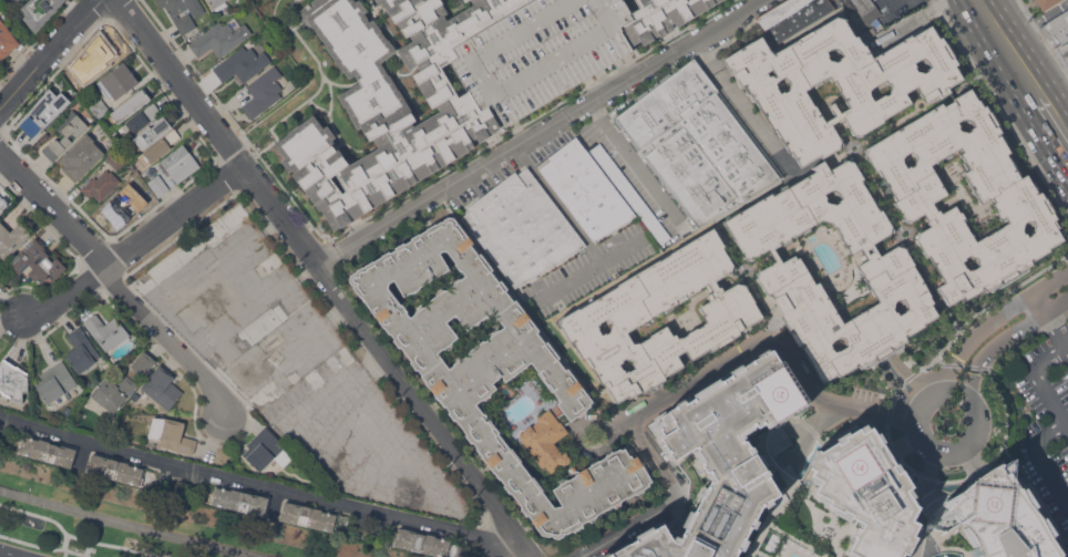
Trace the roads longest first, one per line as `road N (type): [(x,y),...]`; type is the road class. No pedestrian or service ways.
road 1 (residential): [(471,536),(0,418)]
road 2 (residential): [(243,167),(531,556)]
road 3 (residential): [(1067,274),(977,337),(924,410),(927,442),(965,448),(979,426),(971,390),(980,364),(1067,300)]
road 4 (residential): [(339,254),(695,39)]
road 5 (residential): [(0,152),(212,389),(228,419)]
road 6 (residential): [(23,318),(53,310),(243,167)]
road 7 (residential): [(119,0),(243,167)]
road 8 (residential): [(0,111),(101,0)]

